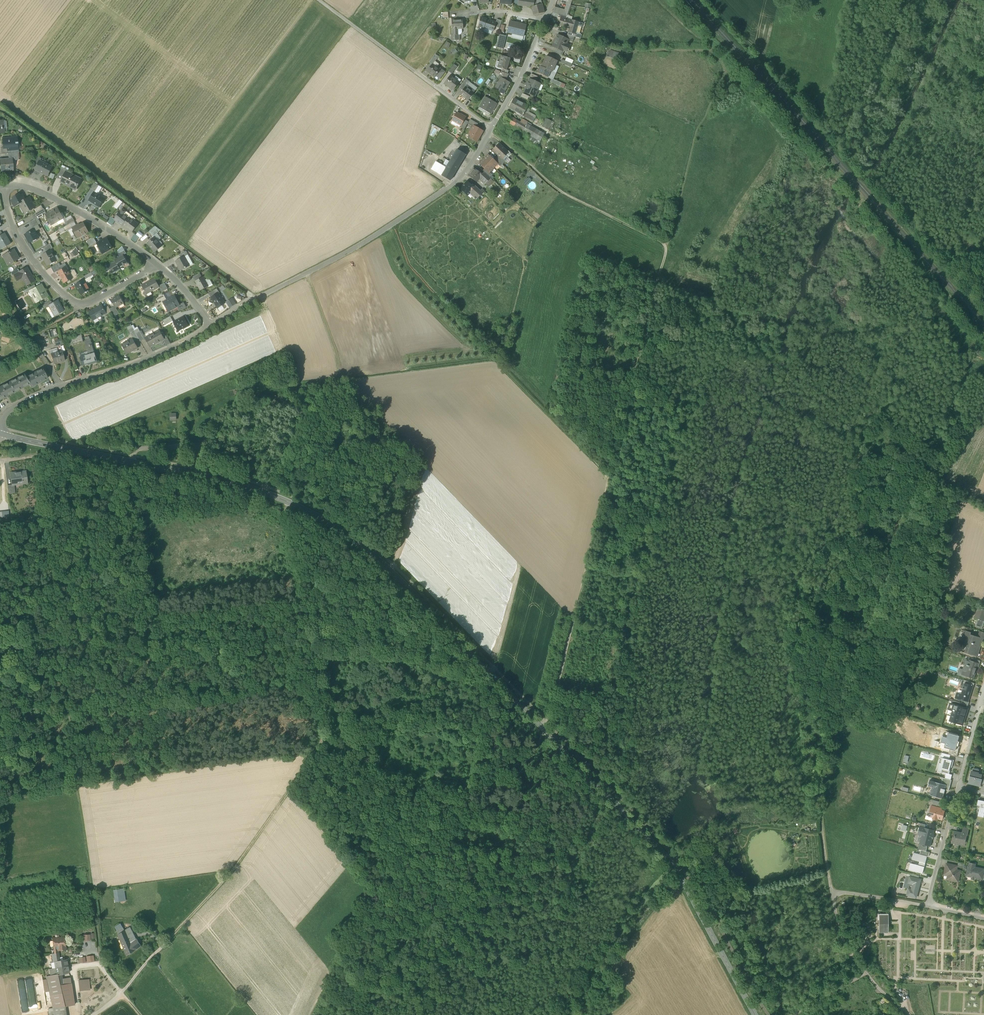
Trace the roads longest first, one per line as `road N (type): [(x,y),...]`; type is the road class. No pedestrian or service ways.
road 1 (tertiary): [(0,433),(262,491),(345,535),(665,855),(756,1014)]
road 2 (track): [(544,730),(667,245),(564,194),(492,129)]
road 3 (track): [(140,1014),(122,992),(224,879),(323,739),(289,503)]
road 4 (track): [(830,890),(820,791),(915,468),(983,504)]
road 5 (residential): [(492,129),(454,184),(210,326)]
road 6 (track): [(78,787),(35,457),(26,457)]
road 7 (track): [(544,730),(414,1014)]
road 8 (residential): [(210,326),(148,361),(17,407),(0,428)]
road 9 (residential): [(157,264),(110,295),(75,304),(22,243),(4,185)]
road 10 (unclassified): [(492,129),(318,0)]
road 11 (track): [(78,787),(103,970)]
road 12 (residential): [(983,918),(928,906),(958,786)]
road 13 (residential): [(157,264),(58,201),(4,185)]
road 14 (track): [(262,491),(330,387)]
road 15 (residential): [(545,20),(492,129)]

